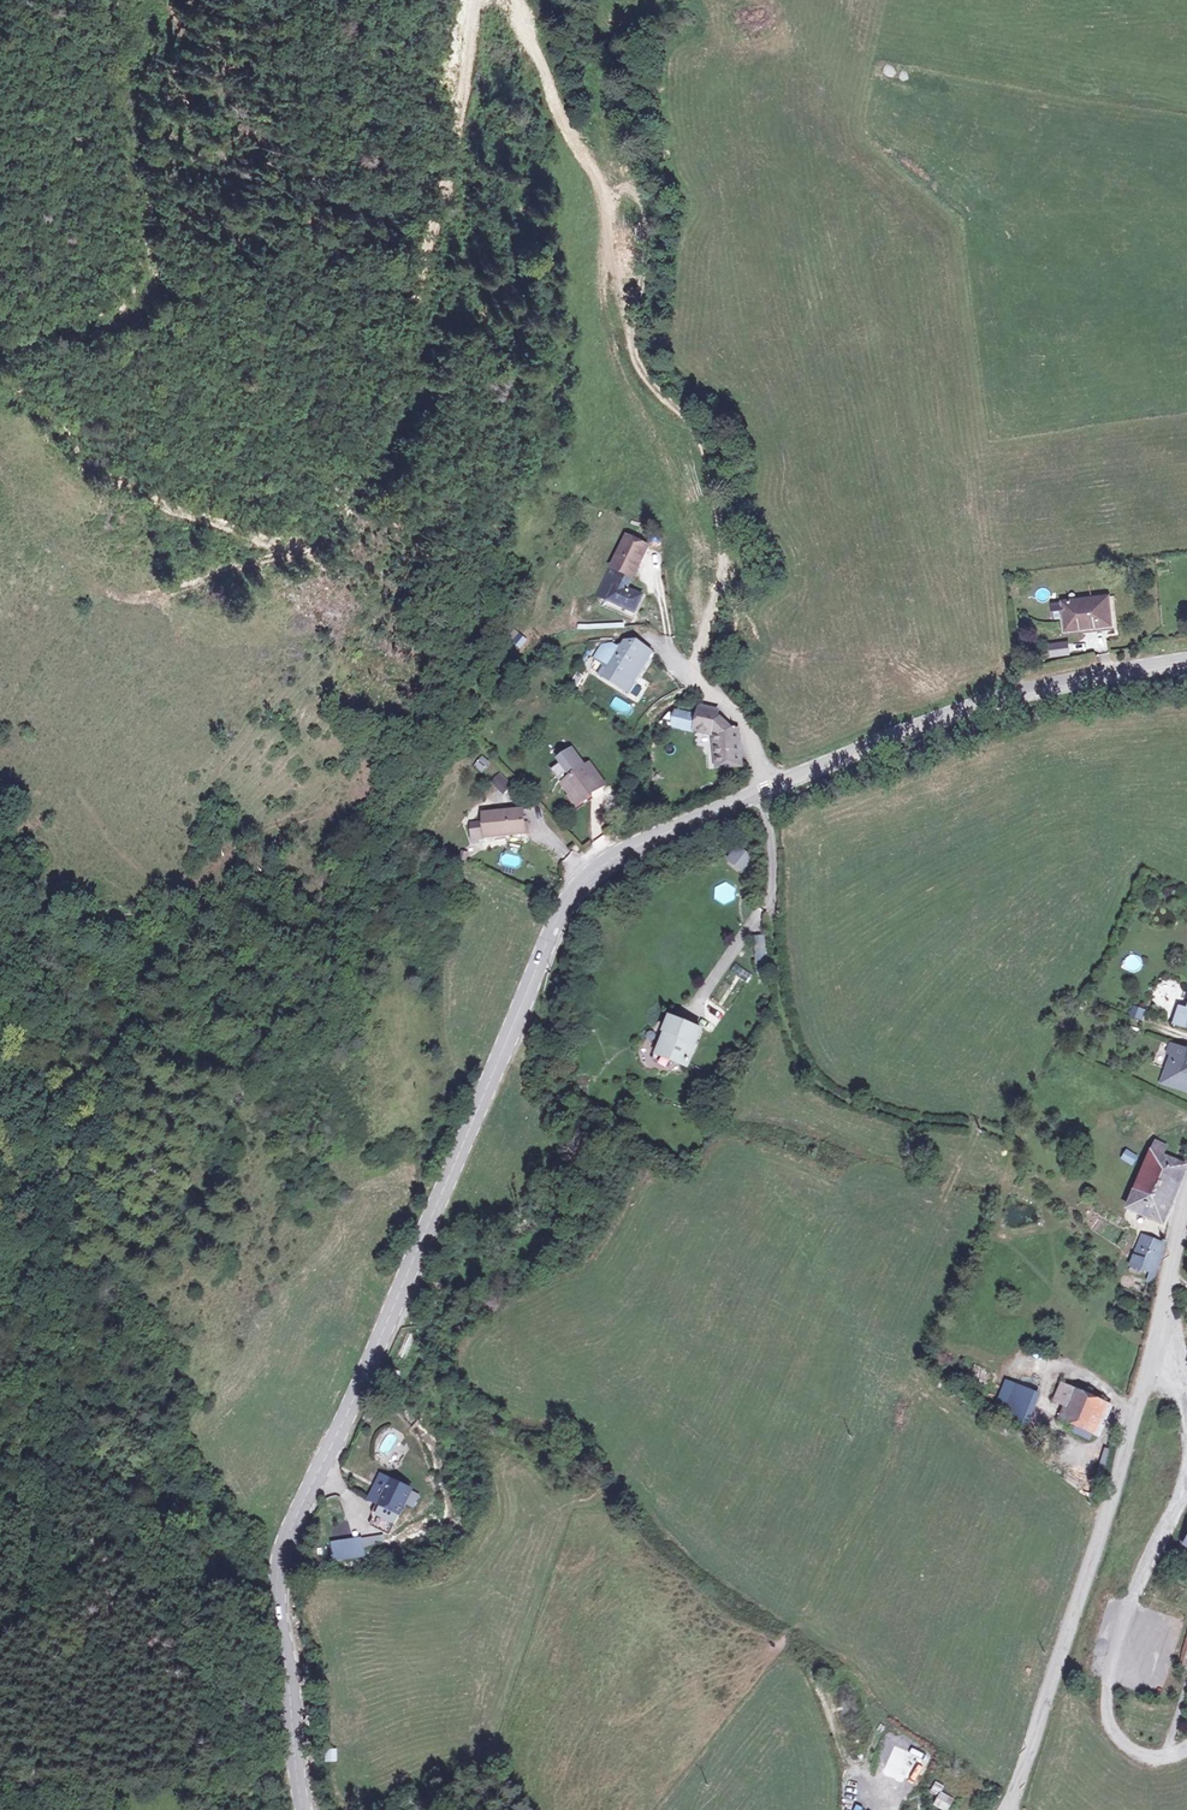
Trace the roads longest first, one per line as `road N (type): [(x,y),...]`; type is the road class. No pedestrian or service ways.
road 1 (secondary): [(301,1809),(279,1606),(284,1554),(551,932),(593,874),(621,856),(766,791)]
road 2 (track): [(0,897),(93,916),(172,905),(215,923),(234,980),(249,997),(273,1014),(294,1012),(315,995),(355,878),(396,806),(514,666),(555,641),(637,635)]
road 3 (track): [(691,672),(724,561),(699,431),(633,351),(648,232),(630,191),(591,167),(569,140),(508,0)]
road 4 (track): [(477,0),(449,190),(411,330),(347,490),(323,528),(292,554),(172,587)]
road 5 (track): [(1004,697),(983,526),(945,435),(937,364),(947,255),(777,59)]
road 6 (tertiary): [(1157,1331),(1009,1809)]
road 7 (secondary): [(766,791),(1004,697),(1186,663)]
road 8 (residential): [(1186,1469),(1126,1607),(1106,1699),(1112,1731),(1138,1752),(1186,1746)]
road 9 (track): [(983,526),(974,372),(959,281),(951,273)]
road 10 (residential): [(637,635),(691,672),(742,726),(766,791)]
road 11 (track): [(837,0),(852,43),(850,152)]
road 12 (track): [(172,905),(118,853),(81,792)]
road 13 (tertiary): [(1186,1195),(1157,1331)]

